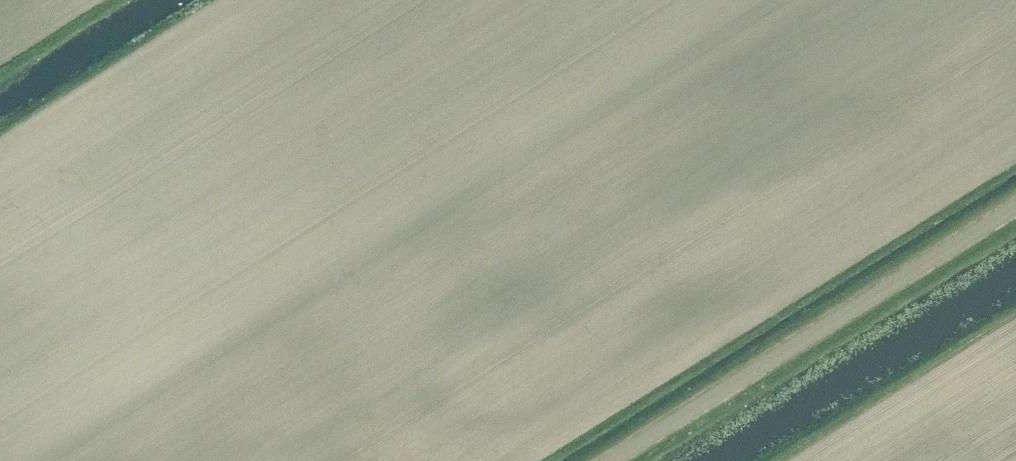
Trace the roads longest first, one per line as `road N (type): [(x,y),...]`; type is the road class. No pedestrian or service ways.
road 1 (unclassified): [(606,460),(1015,203)]

